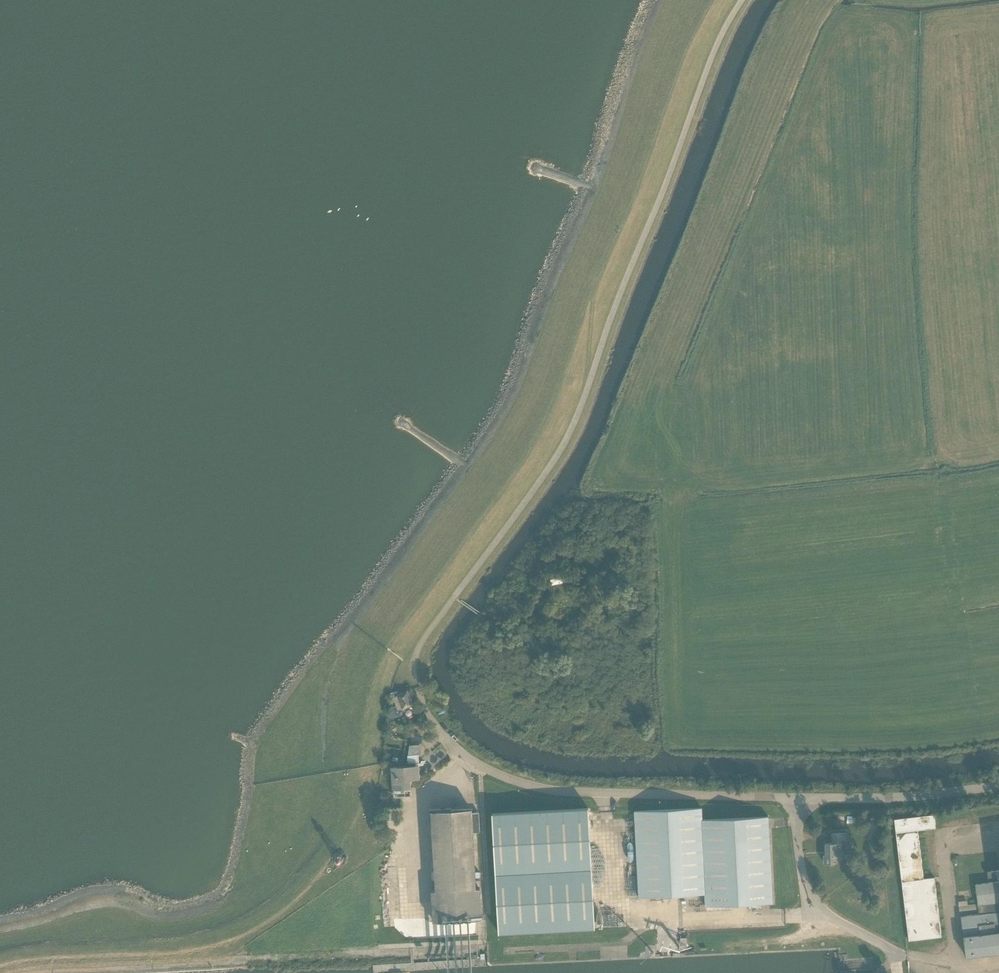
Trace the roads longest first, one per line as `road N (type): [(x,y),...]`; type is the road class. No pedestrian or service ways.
road 1 (unclassified): [(797,798),(530,785),(453,749),(419,692)]
road 2 (unclassified): [(797,798),(927,796),(998,785)]
road 3 (track): [(489,918),(481,780)]
road 4 (track): [(698,942),(793,939),(826,913)]
road 5 (unclassified): [(826,913),(804,882),(797,798)]

